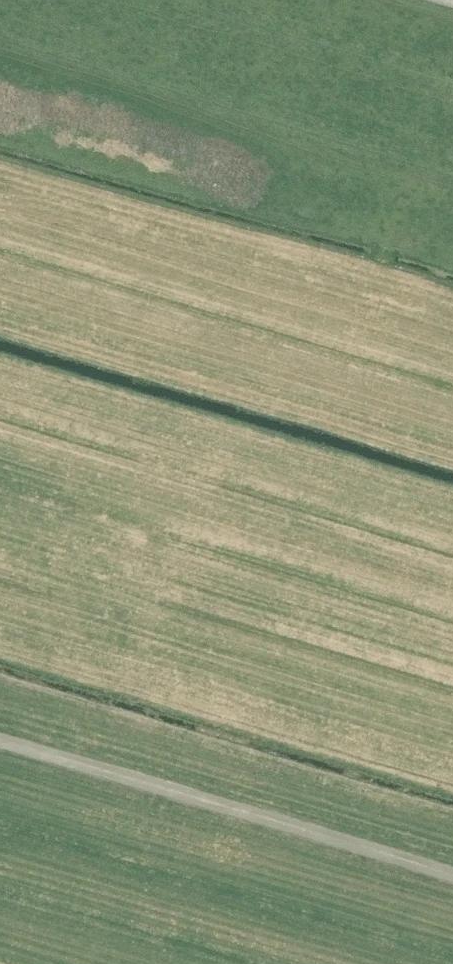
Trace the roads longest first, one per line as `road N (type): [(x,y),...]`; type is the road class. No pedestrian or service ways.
road 1 (track): [(452,877),(0,745)]

